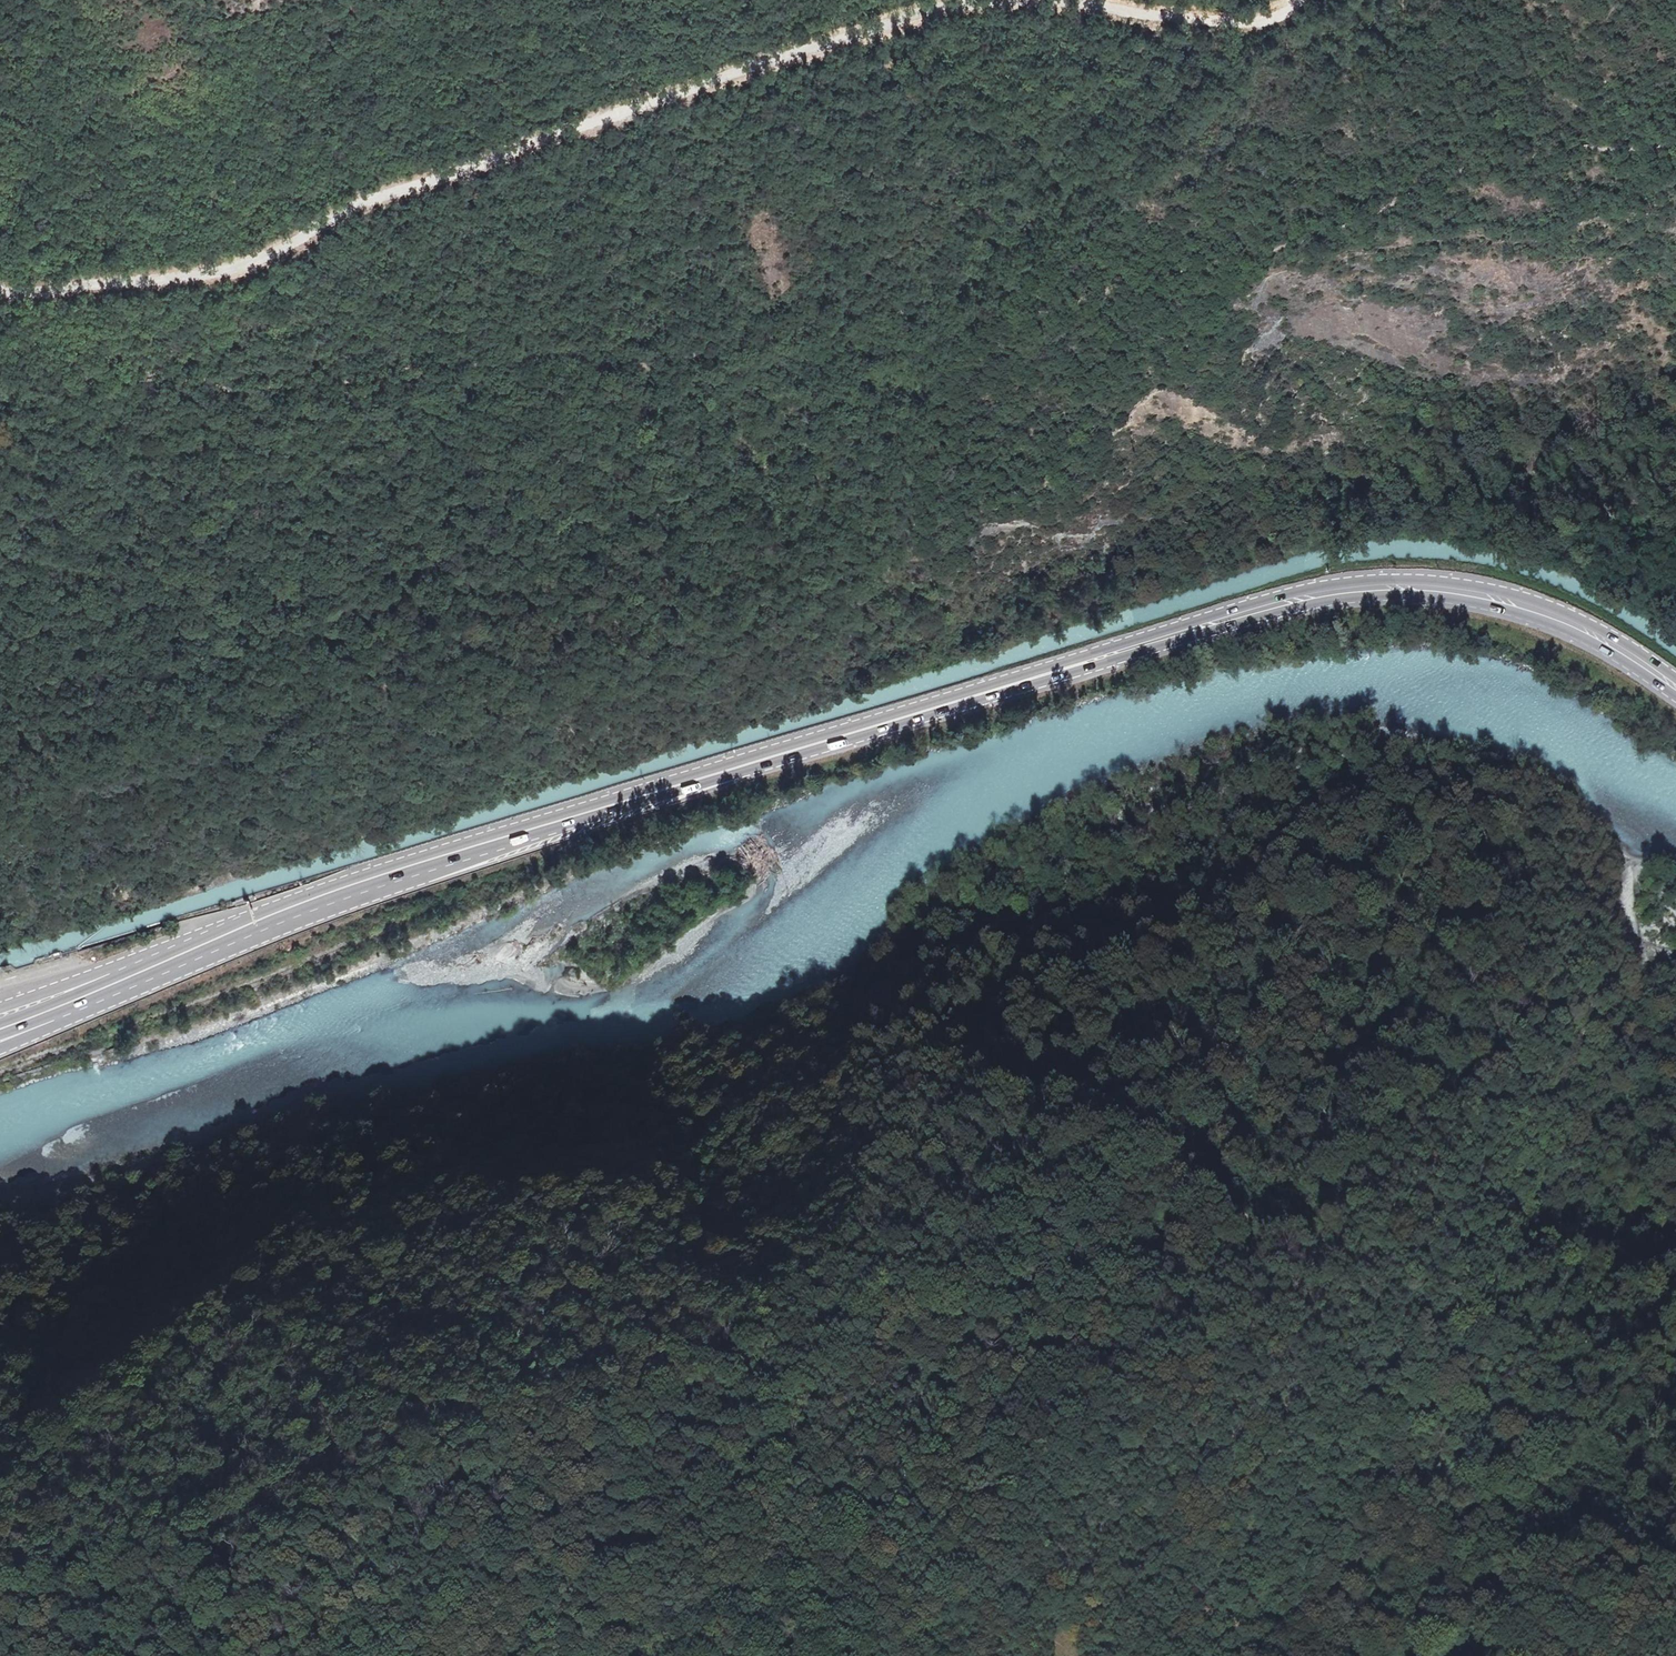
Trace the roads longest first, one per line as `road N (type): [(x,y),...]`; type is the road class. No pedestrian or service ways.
road 1 (primary): [(222,936),(658,791),(1328,592),(1412,587),(1485,595),(1583,629),(1675,687)]
road 2 (track): [(981,0),(926,4),(465,176),(369,196),(276,254),(160,282),(0,287)]
road 3 (track): [(1297,0),(1257,25),(1026,0)]
road 4 (primary): [(222,936),(0,1010)]
road 5 (primary): [(0,1049),(158,963)]
road 6 (trunk): [(0,1030),(158,963)]

